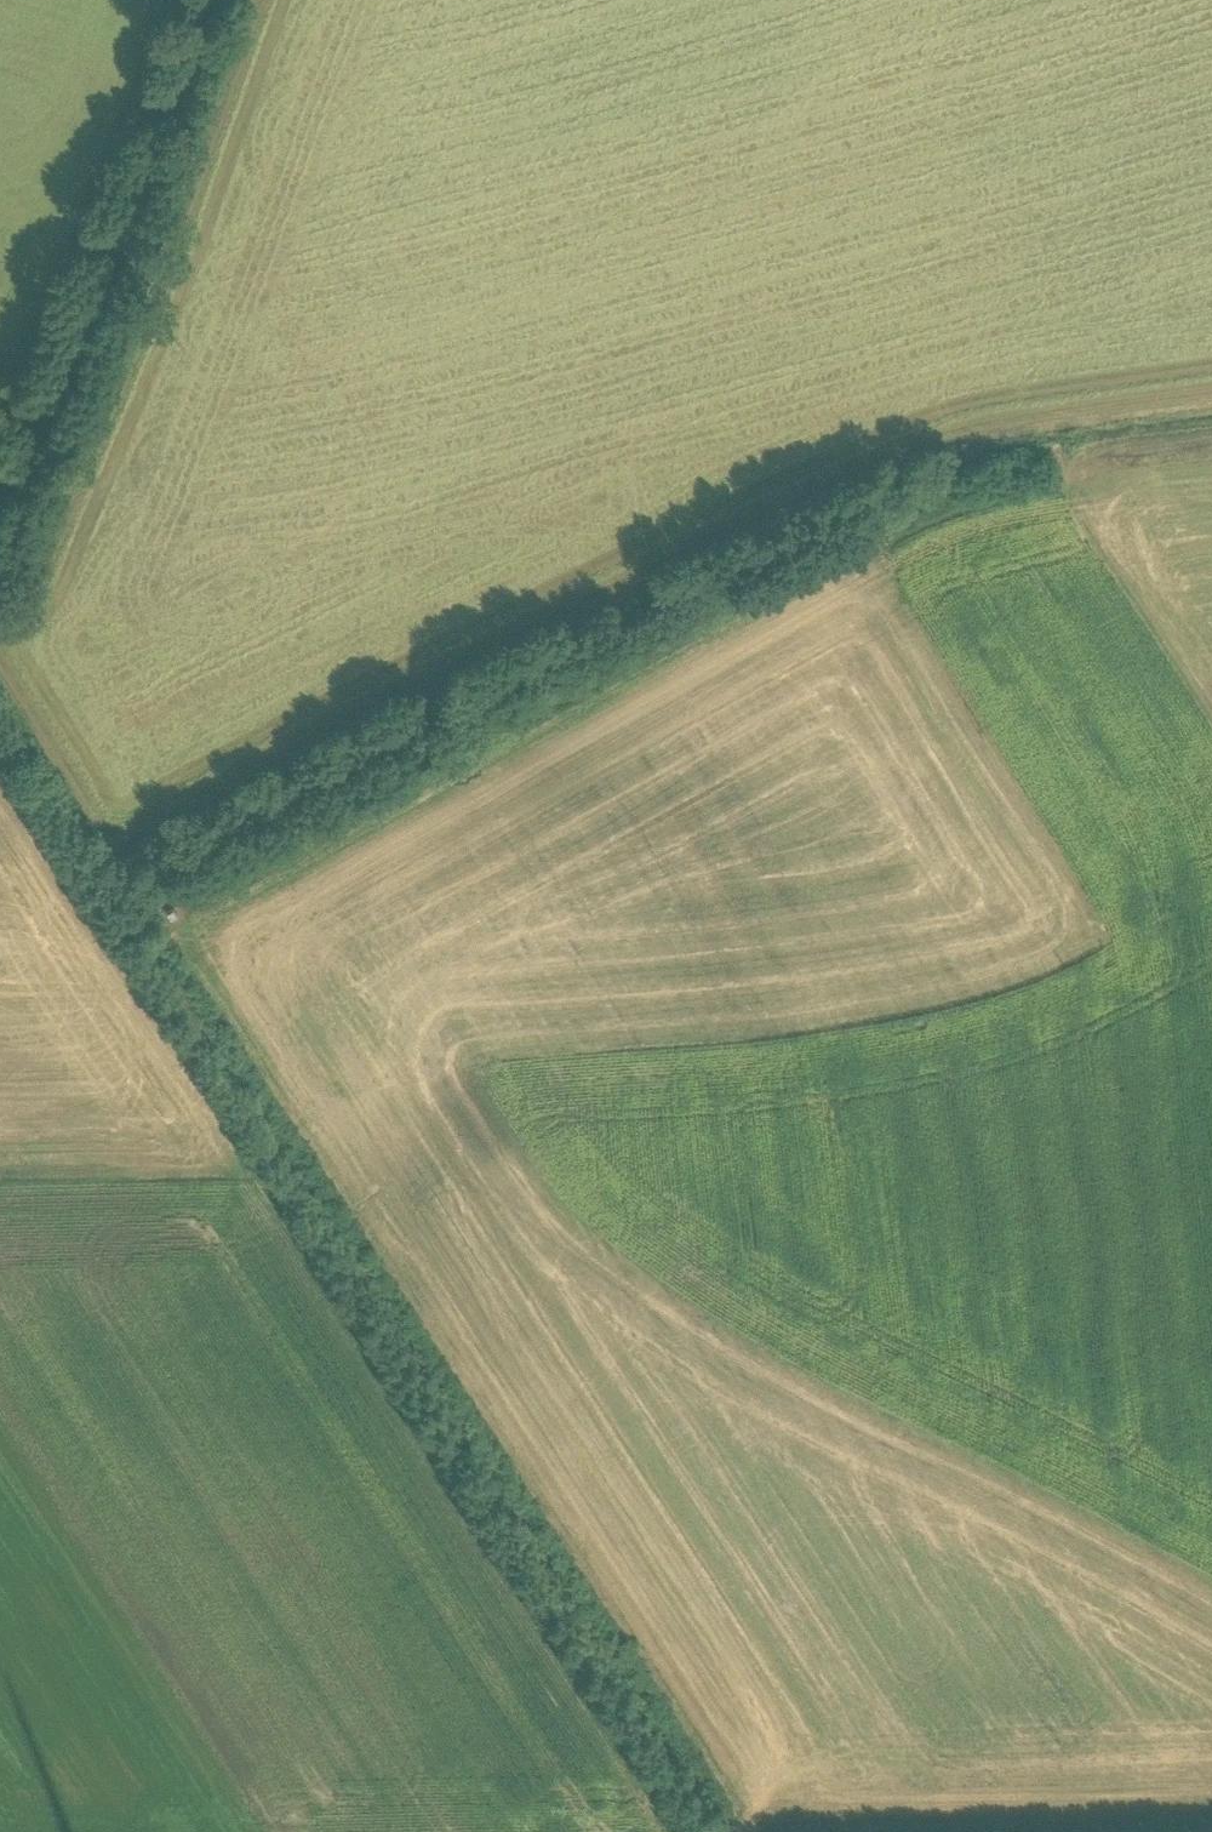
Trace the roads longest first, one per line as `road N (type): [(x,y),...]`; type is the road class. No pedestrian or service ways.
road 1 (track): [(46,441),(169,133),(212,0)]

